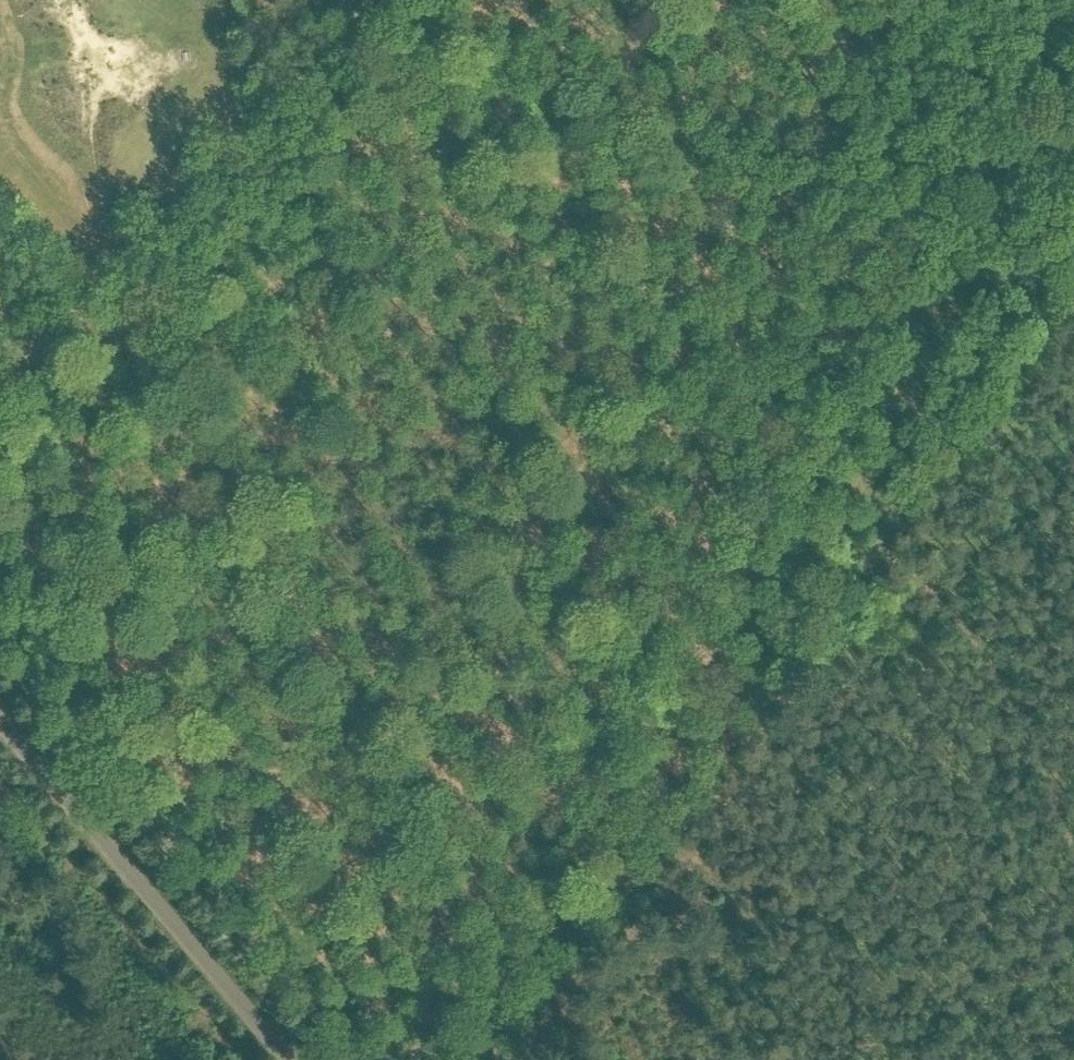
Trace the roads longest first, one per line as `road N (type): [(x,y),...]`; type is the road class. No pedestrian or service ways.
road 1 (track): [(360,24),(843,534),(951,609),(1053,784),(1073,840)]
road 2 (track): [(0,388),(360,24)]
road 3 (unclassified): [(294,1059),(0,718)]

